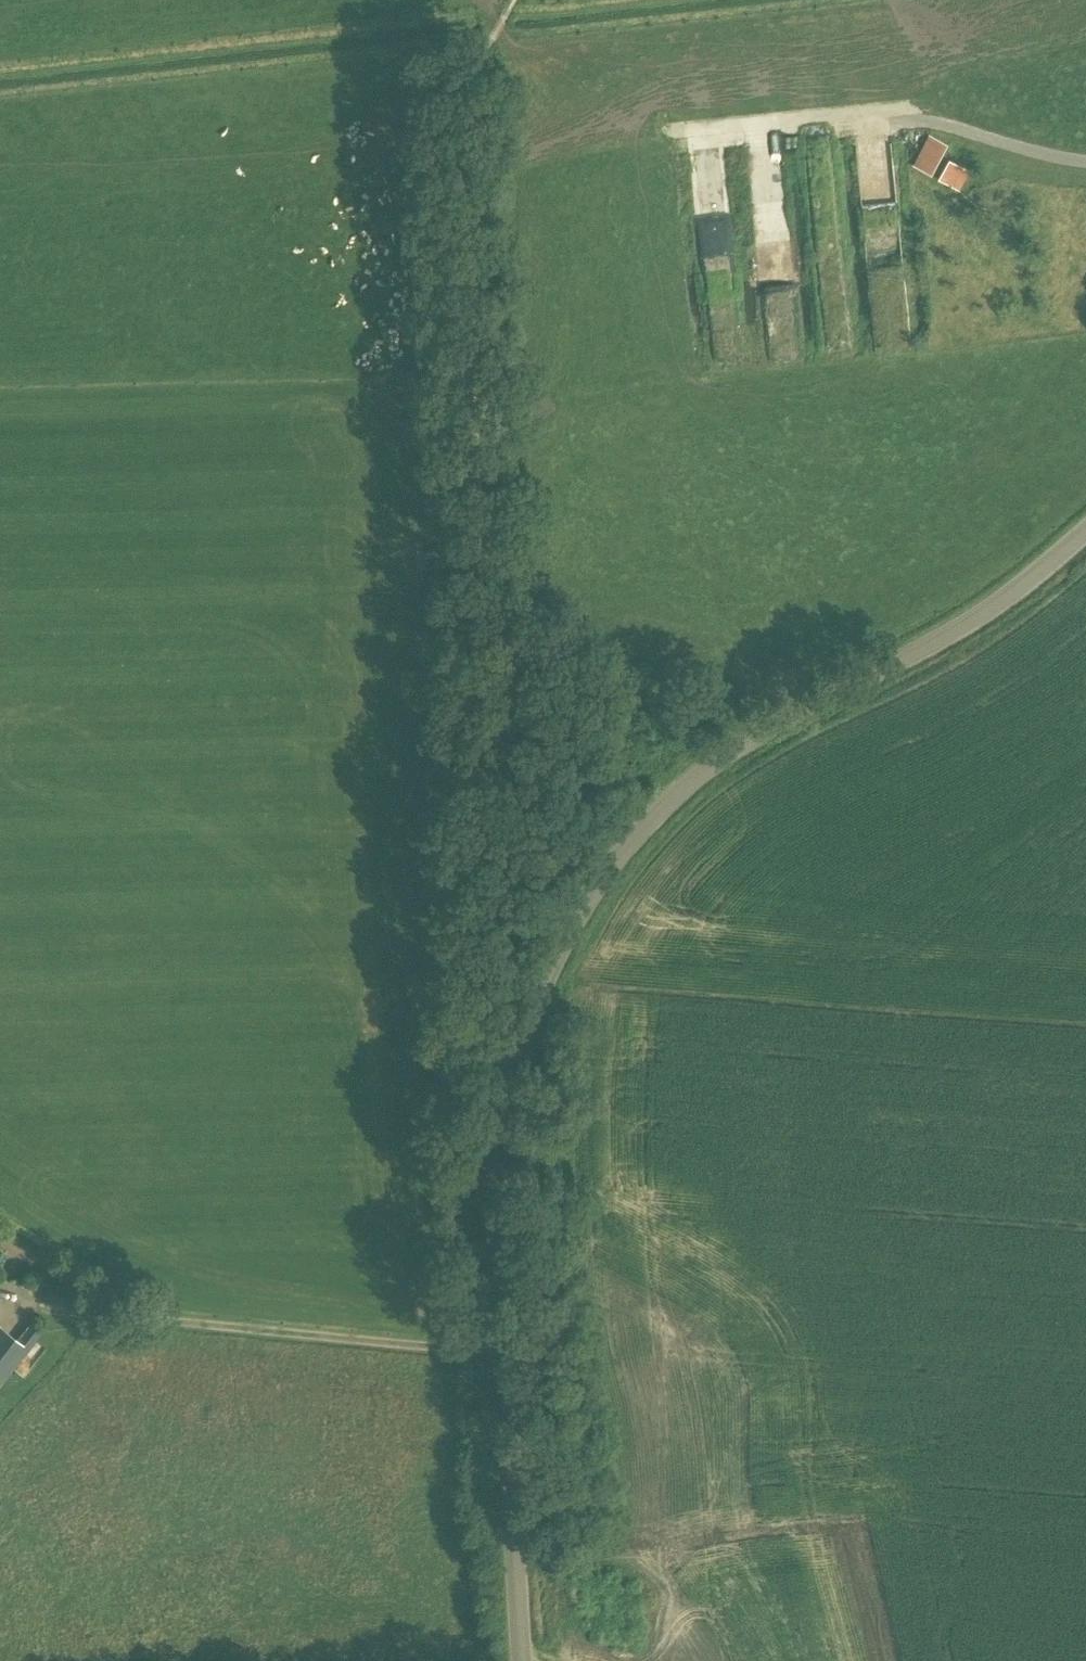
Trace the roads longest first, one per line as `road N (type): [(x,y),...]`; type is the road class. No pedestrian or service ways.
road 1 (unclassified): [(524,1660),(502,1268),(504,1155),(523,1034),(542,989),(624,851),(694,779),(972,627),(1085,537)]

